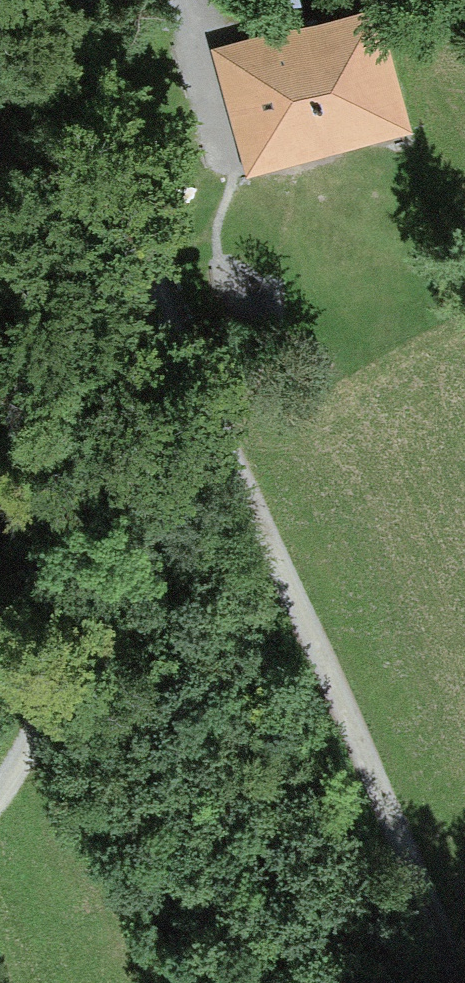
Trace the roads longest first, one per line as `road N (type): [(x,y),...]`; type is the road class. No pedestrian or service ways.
road 1 (track): [(0,776),(120,591),(164,299),(81,0)]
road 2 (track): [(456,982),(164,299)]

